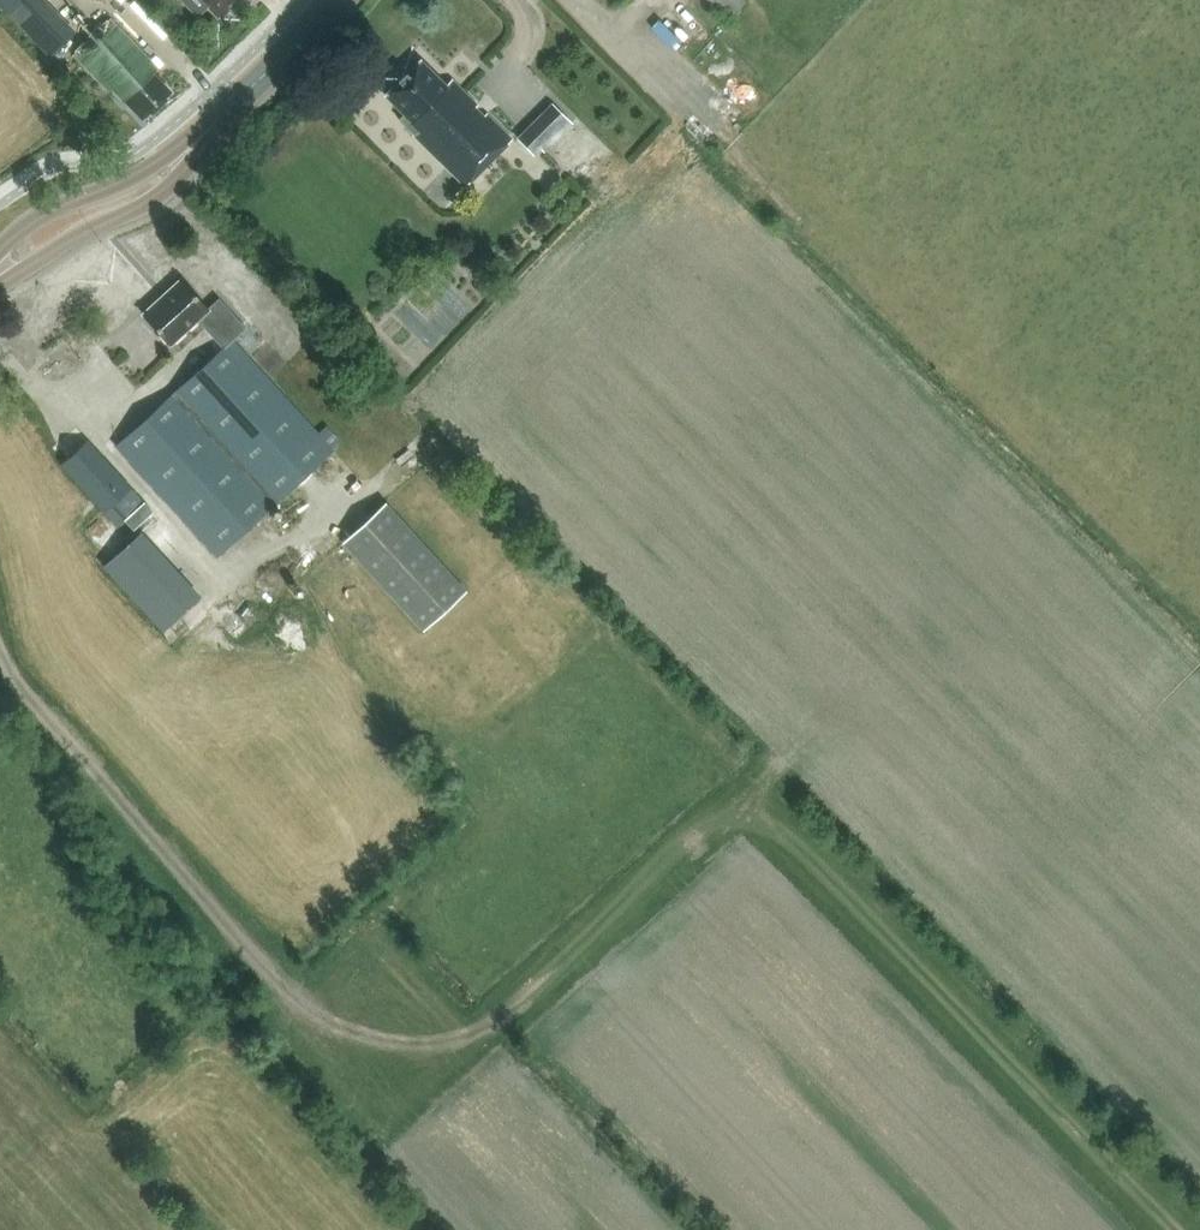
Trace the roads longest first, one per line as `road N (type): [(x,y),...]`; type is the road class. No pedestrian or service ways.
road 1 (secondary): [(177,160),(338,0)]
road 2 (secondary): [(0,282),(159,196),(176,175),(177,160)]
road 3 (secondary): [(177,160),(45,212),(0,248)]

